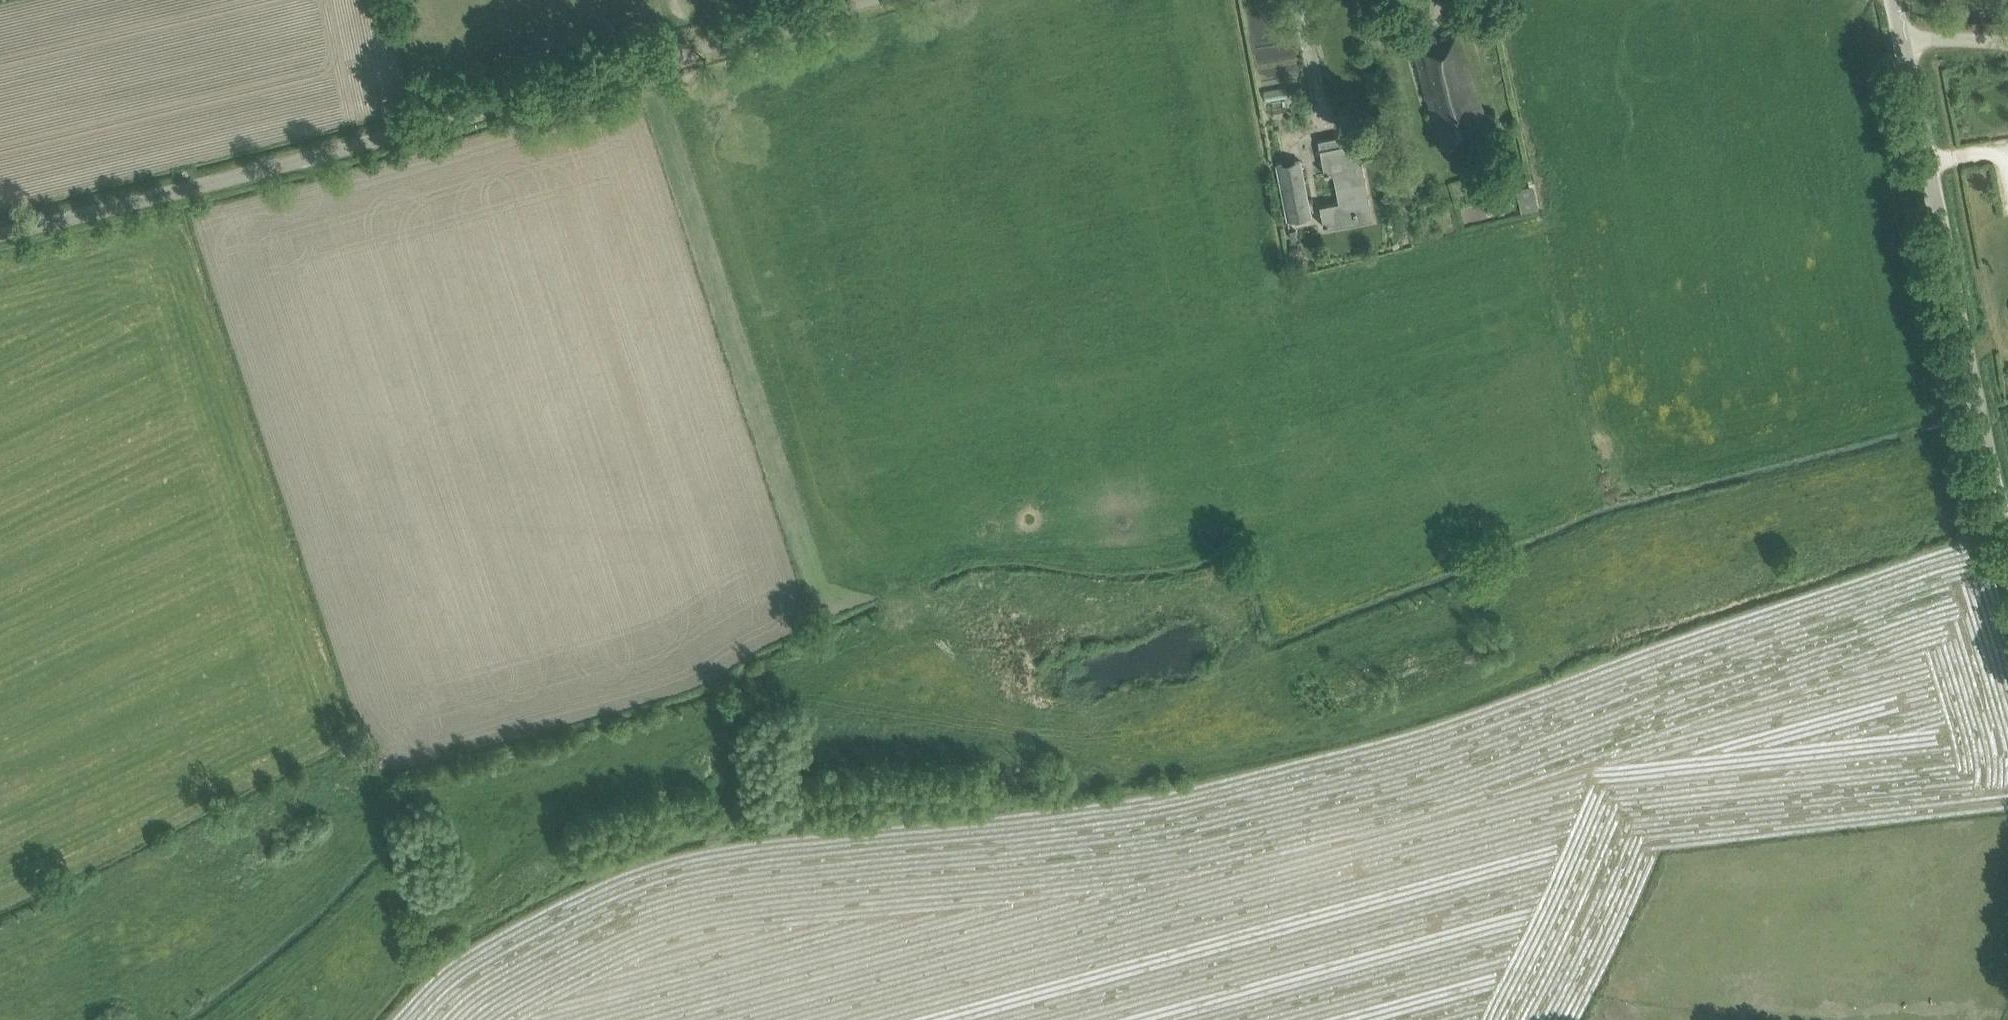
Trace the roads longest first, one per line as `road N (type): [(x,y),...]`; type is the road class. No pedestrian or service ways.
road 1 (unclassified): [(0,230),(561,85),(849,0)]
road 2 (unclassified): [(2007,521),(1901,37)]

